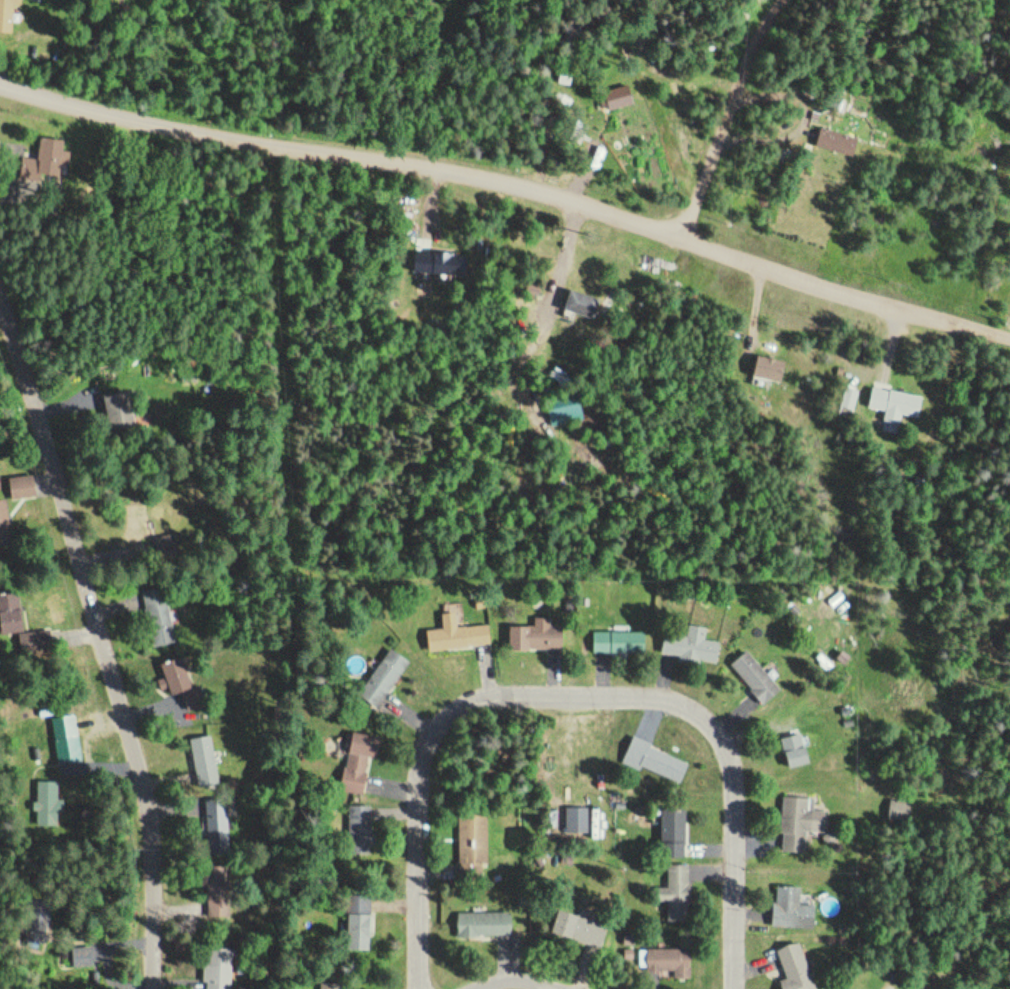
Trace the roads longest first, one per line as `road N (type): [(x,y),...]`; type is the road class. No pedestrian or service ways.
road 1 (residential): [(0,85),(167,130),(494,179),(882,306),(1009,339)]
road 2 (residential): [(740,988),(742,784),(729,735),(688,703),(620,690),(479,695),(441,726),(424,762),(425,988)]
road 3 (residential): [(153,988),(152,823),(0,291)]
road 4 (residential): [(685,237),(755,49),(785,0)]
road 5 (residential): [(258,144),(254,0)]

